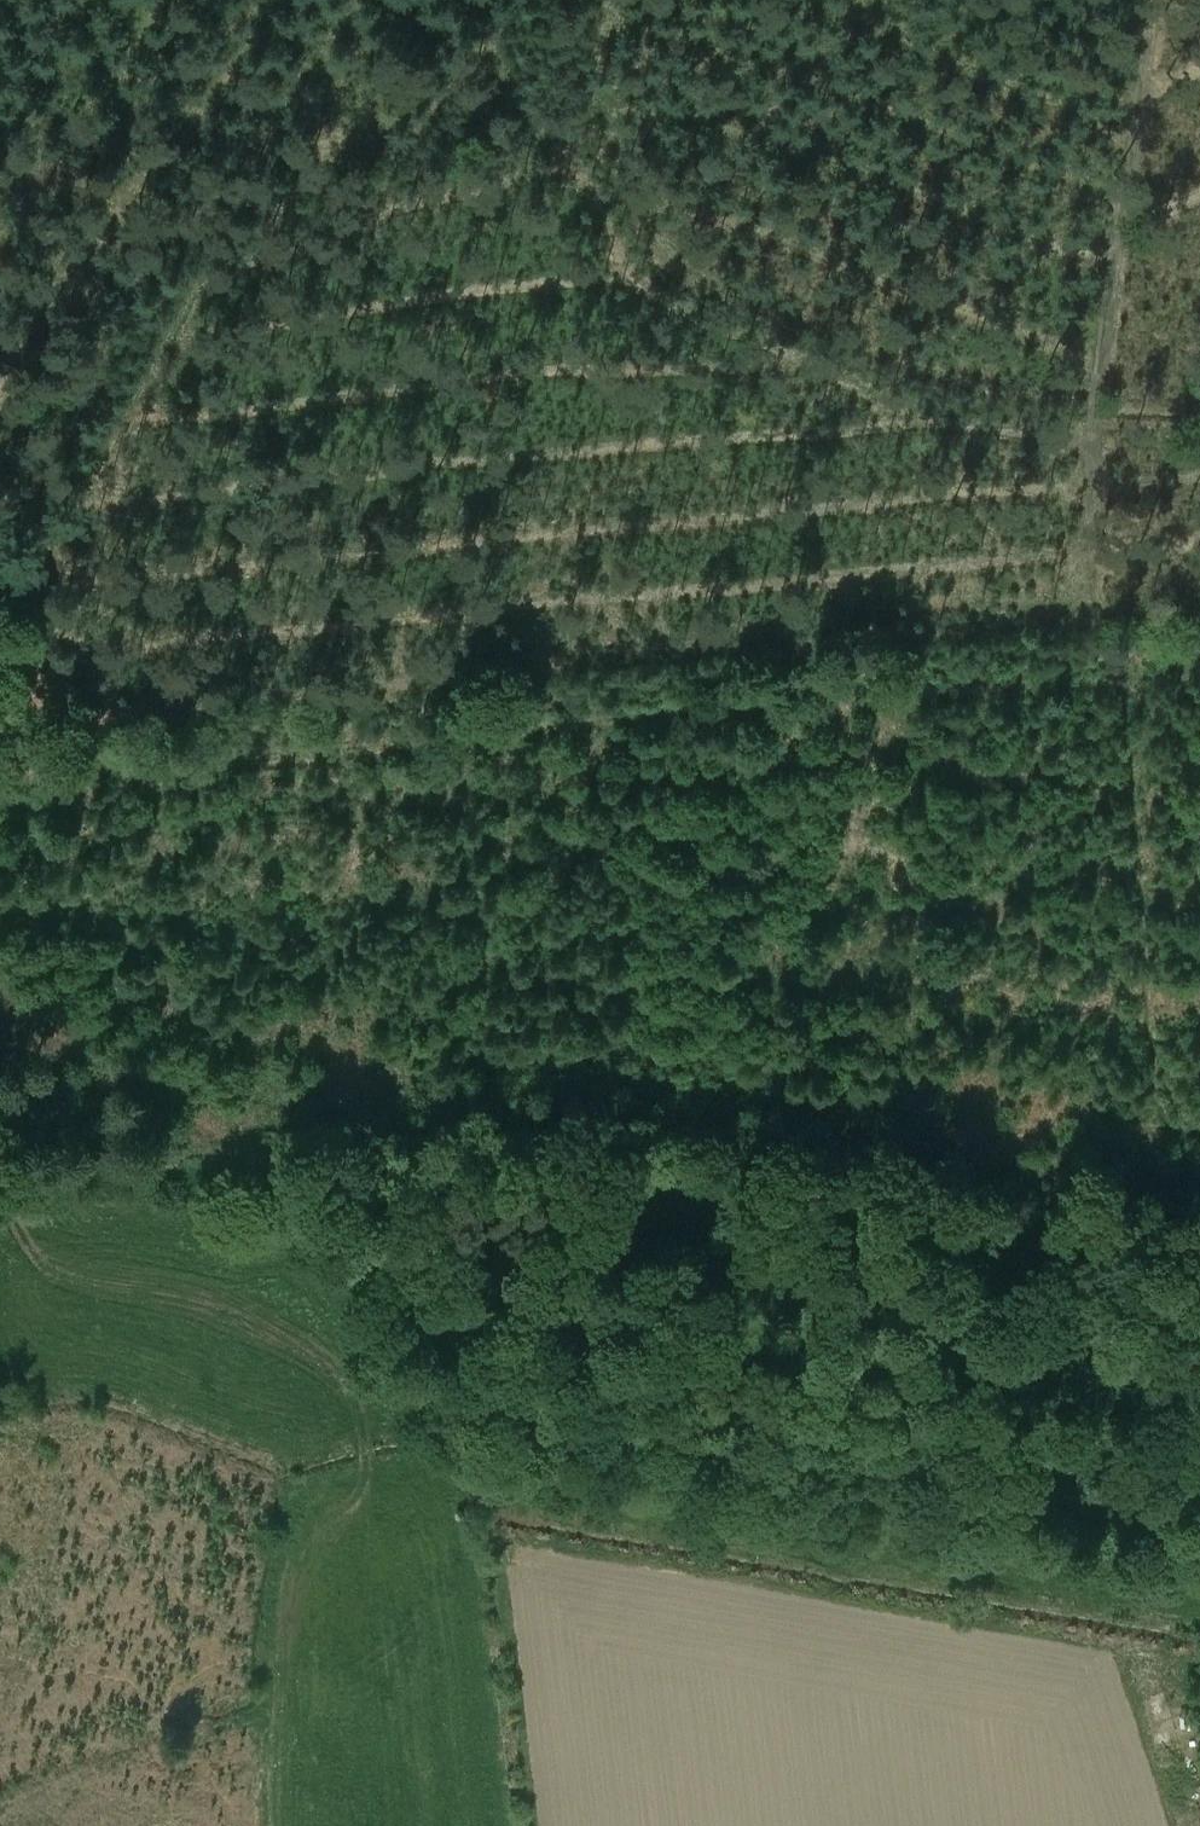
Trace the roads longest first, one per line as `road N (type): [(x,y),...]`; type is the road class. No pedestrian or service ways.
road 1 (track): [(1155,0),(1097,403),(1095,476)]

